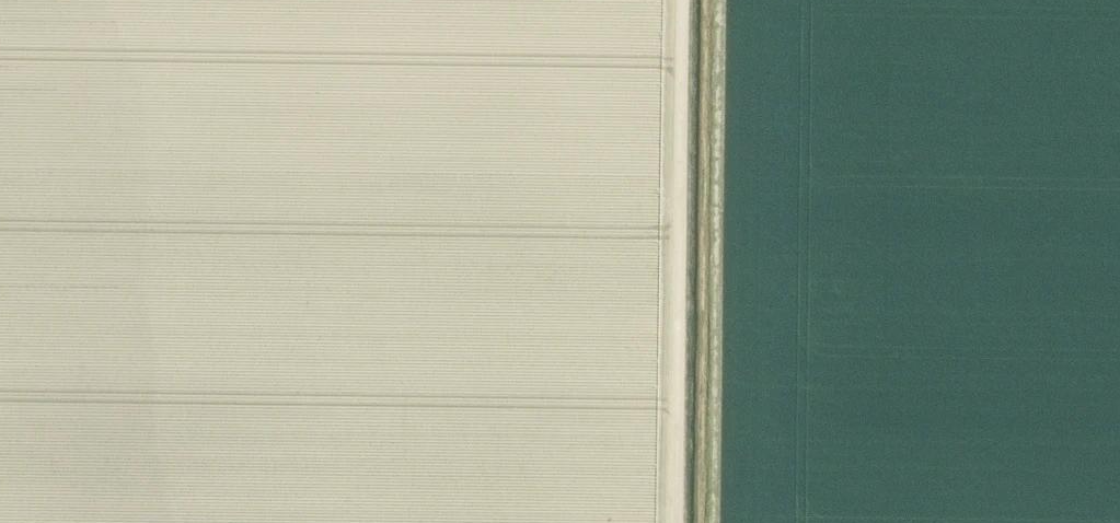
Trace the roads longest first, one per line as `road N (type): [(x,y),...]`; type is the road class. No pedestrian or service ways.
road 1 (track): [(685,0),(678,522)]

